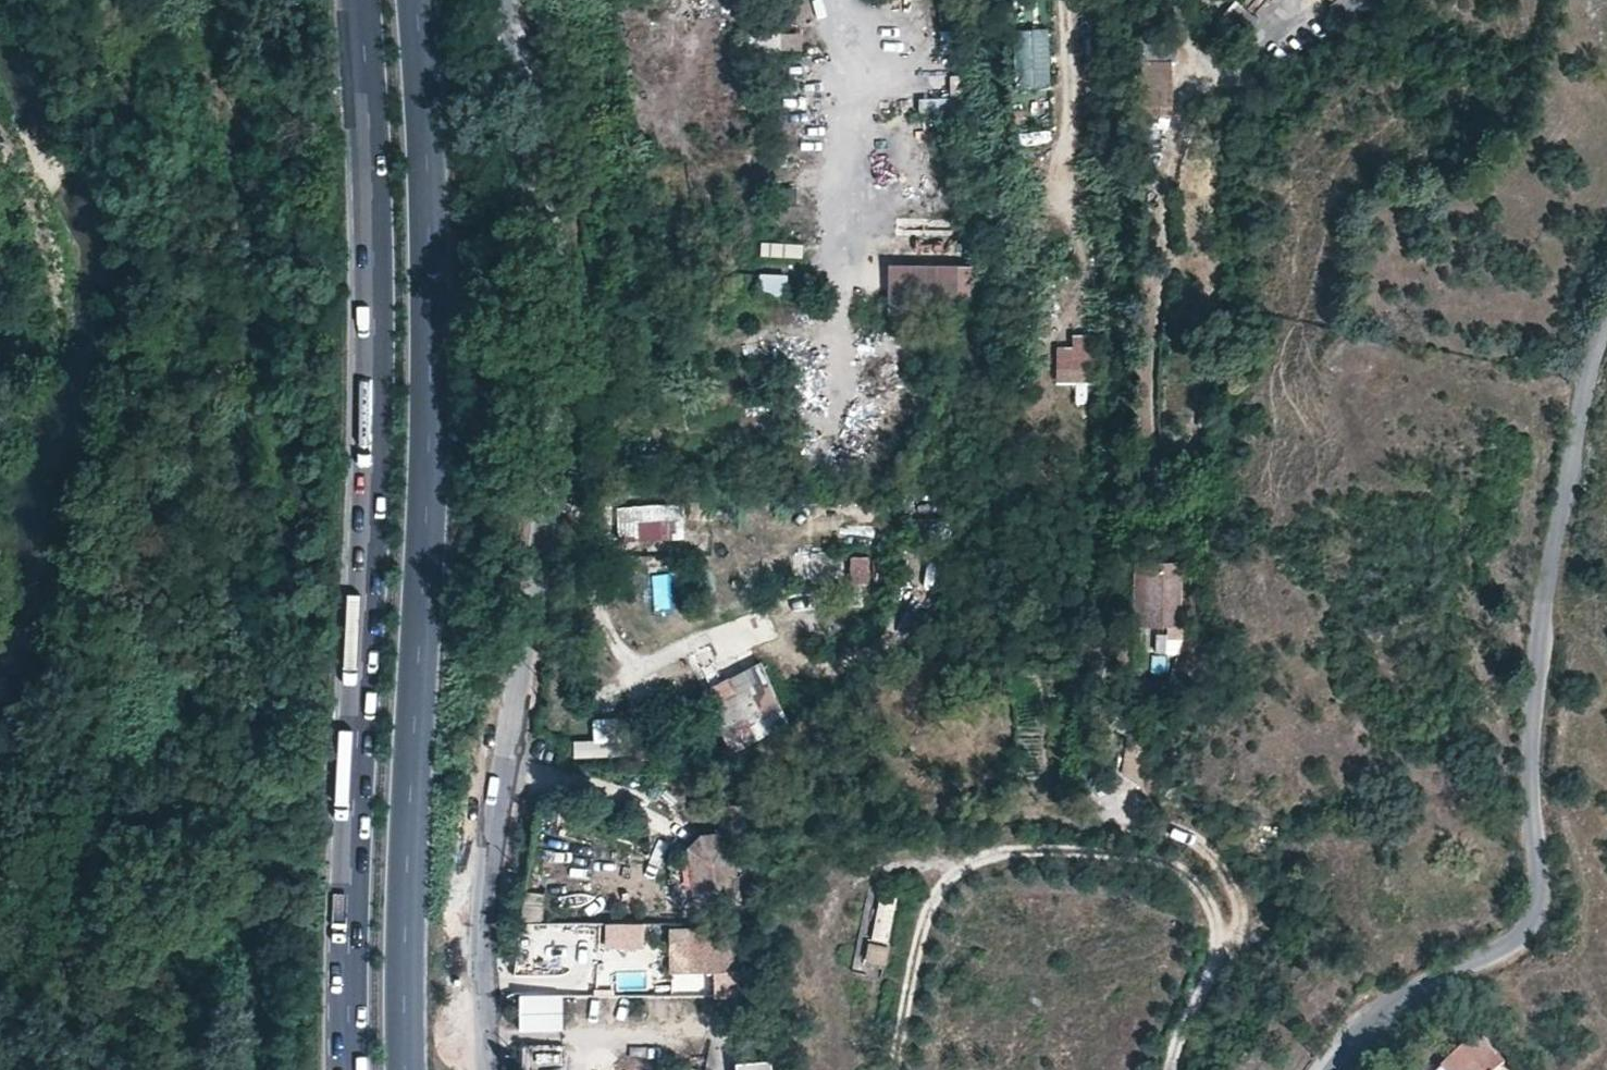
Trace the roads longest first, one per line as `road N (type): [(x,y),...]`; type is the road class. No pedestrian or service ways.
road 1 (residential): [(504,0),(559,294),(561,362),(487,901),(488,1069)]
road 2 (trunk): [(284,0),(379,1069)]
road 3 (trunk): [(433,1069),(340,0)]
road 4 (primary): [(403,1069),(433,231),(415,0)]
road 5 (primary): [(360,0),(378,240),(349,1069)]
road 6 (residential): [(1606,338),(1575,458),(1543,637),(1531,740),(1536,914),(1522,938),(1409,994),(1338,1069)]

